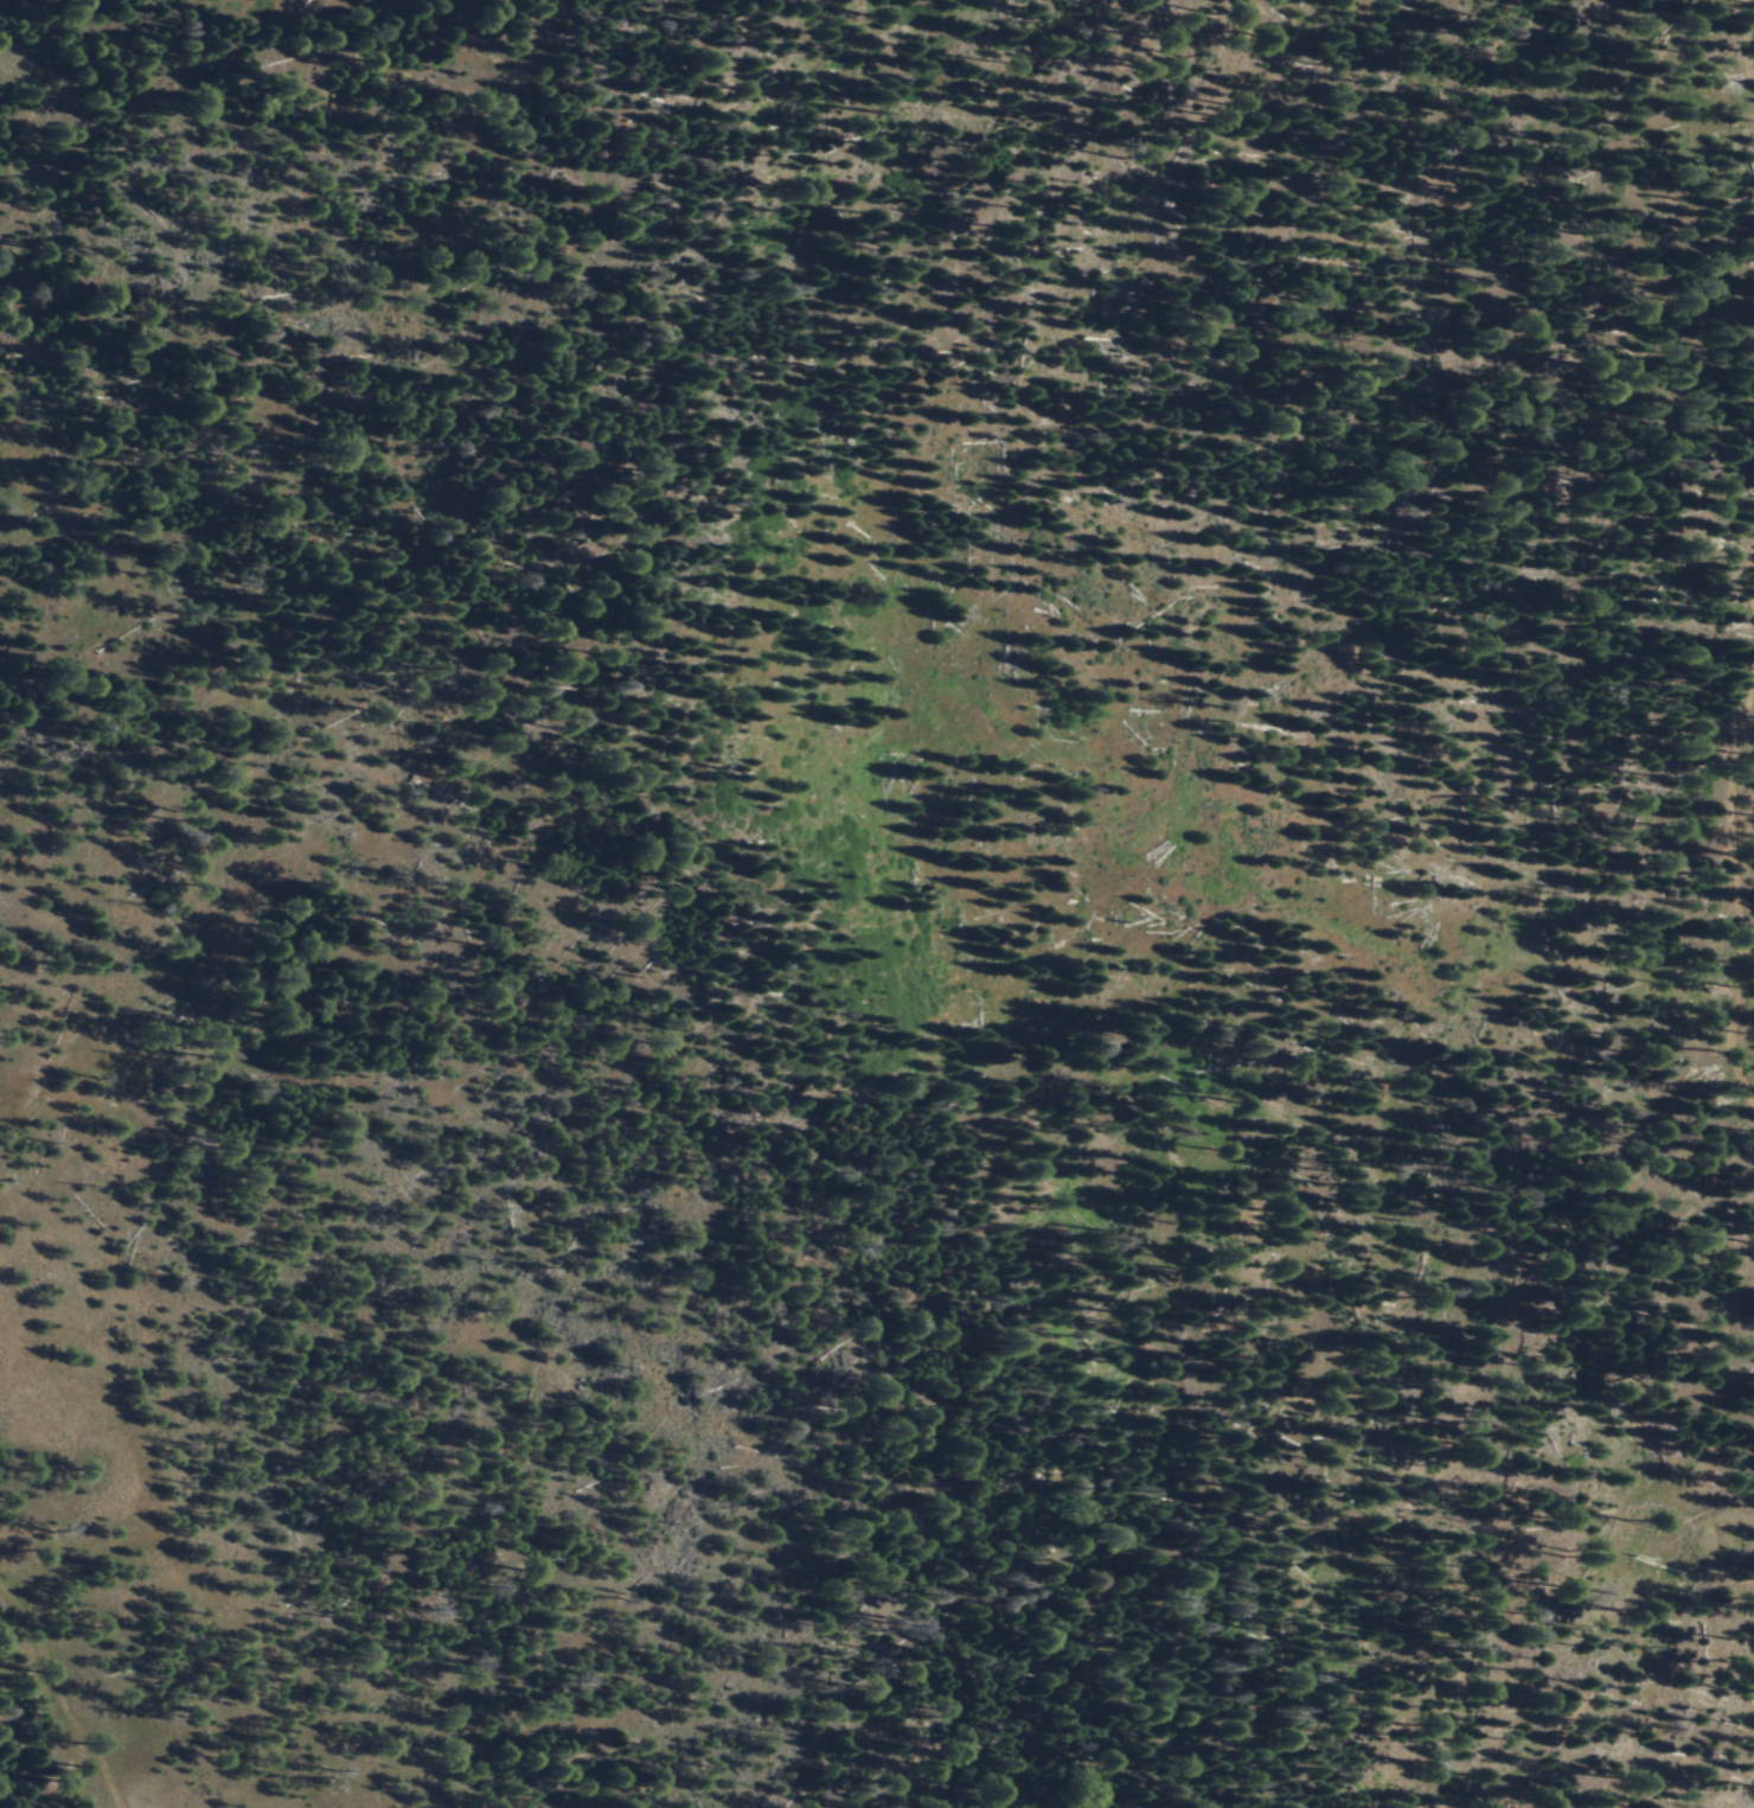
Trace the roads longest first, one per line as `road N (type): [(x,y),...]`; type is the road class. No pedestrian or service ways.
road 1 (track): [(1753,1045),(1743,925),(1753,898)]

